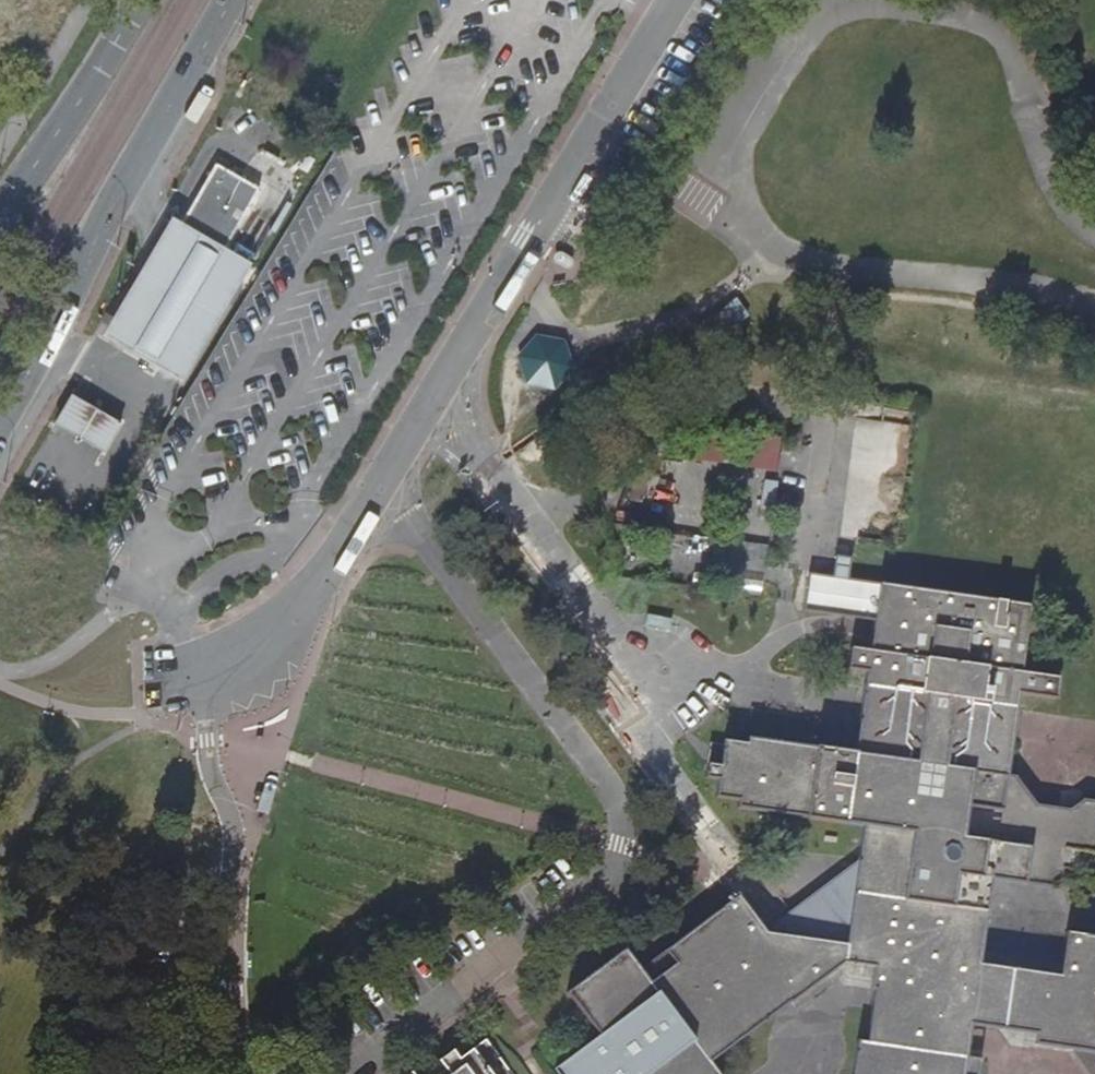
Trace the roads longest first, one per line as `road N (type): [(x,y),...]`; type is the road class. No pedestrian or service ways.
road 1 (residential): [(675,0),(334,558),(284,624),(198,675)]
road 2 (primary): [(0,421),(231,0)]
road 3 (primary): [(138,0),(0,220)]

